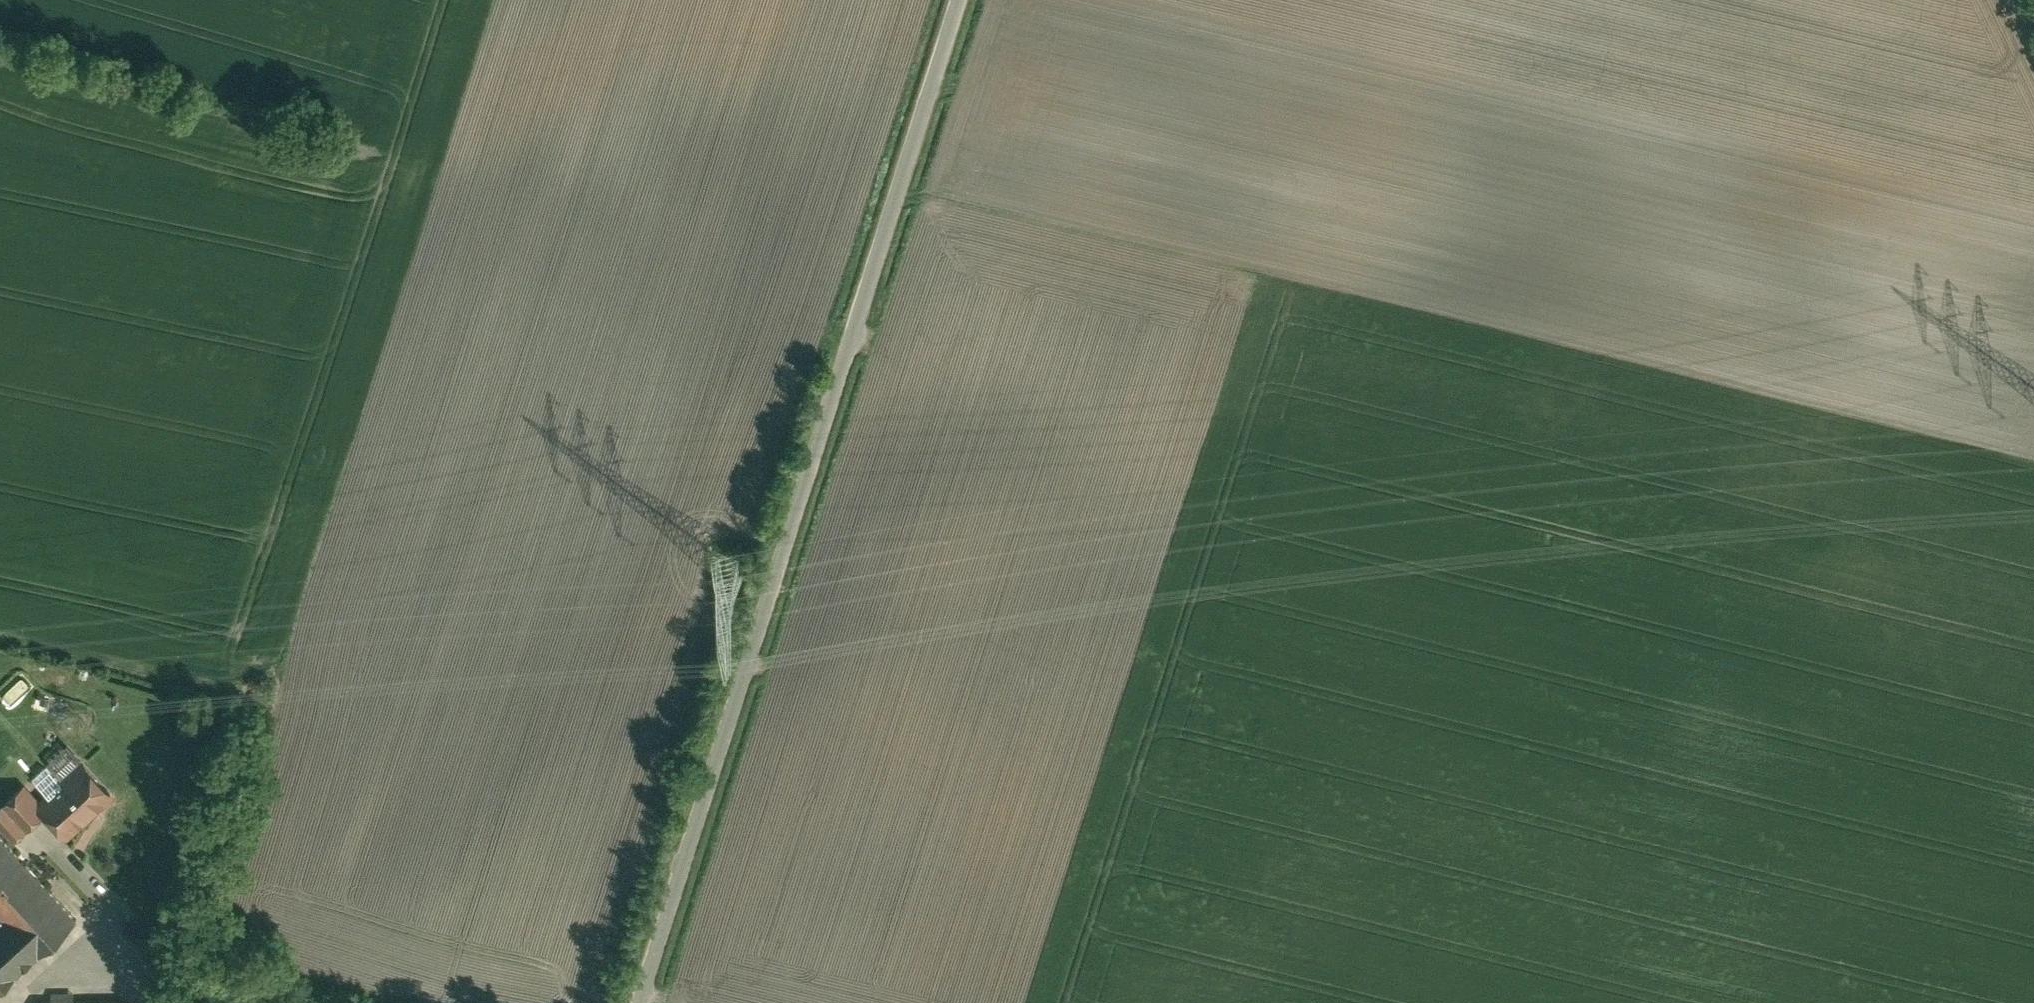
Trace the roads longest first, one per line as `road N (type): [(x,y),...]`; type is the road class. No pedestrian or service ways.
road 1 (unclassified): [(640,1002),(961,0)]

